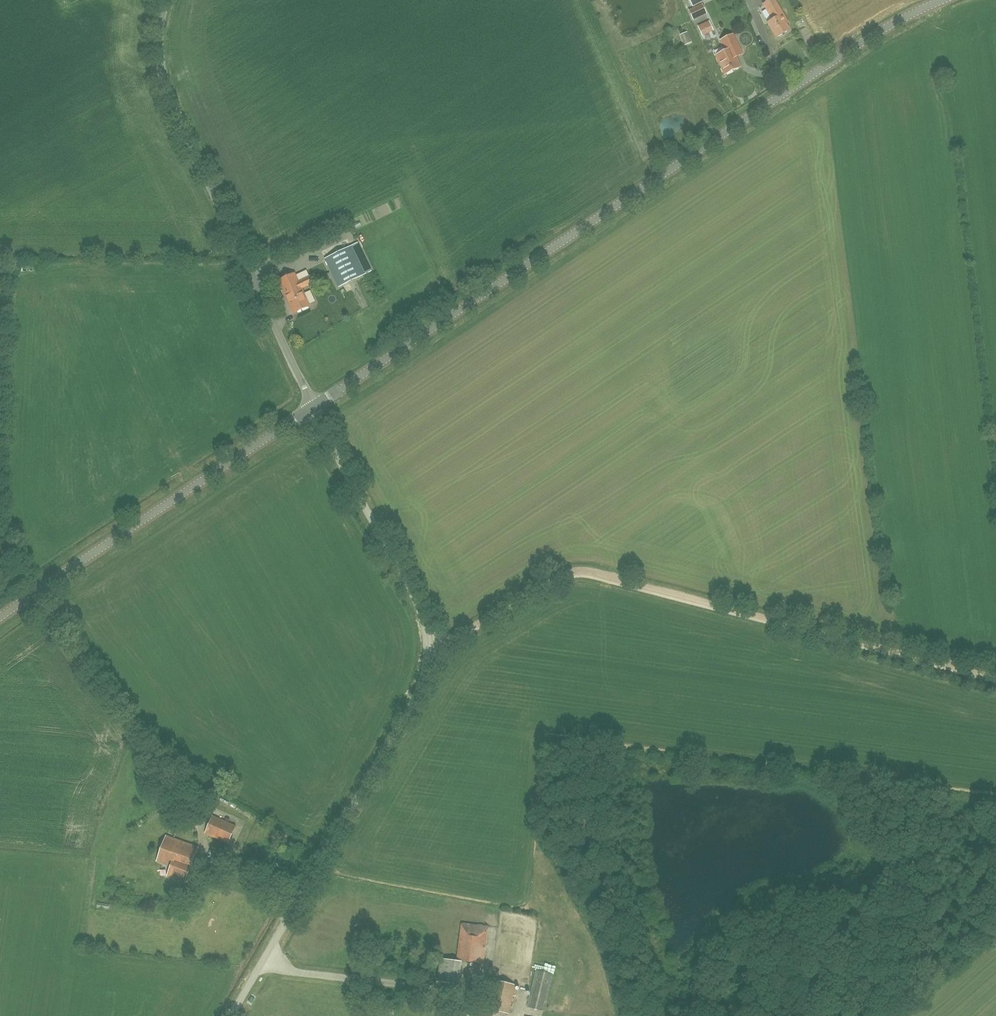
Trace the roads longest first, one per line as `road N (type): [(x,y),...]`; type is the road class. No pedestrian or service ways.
road 1 (tertiary): [(314,404),(859,44),(942,0)]
road 2 (unclassified): [(230,1015),(416,697),(429,653),(420,606),(310,408)]
road 3 (track): [(995,678),(582,571),(551,579),(429,653)]
road 4 (unclassified): [(314,404),(173,103),(159,44),(166,0)]
road 5 (tertiary): [(0,616),(310,408)]

